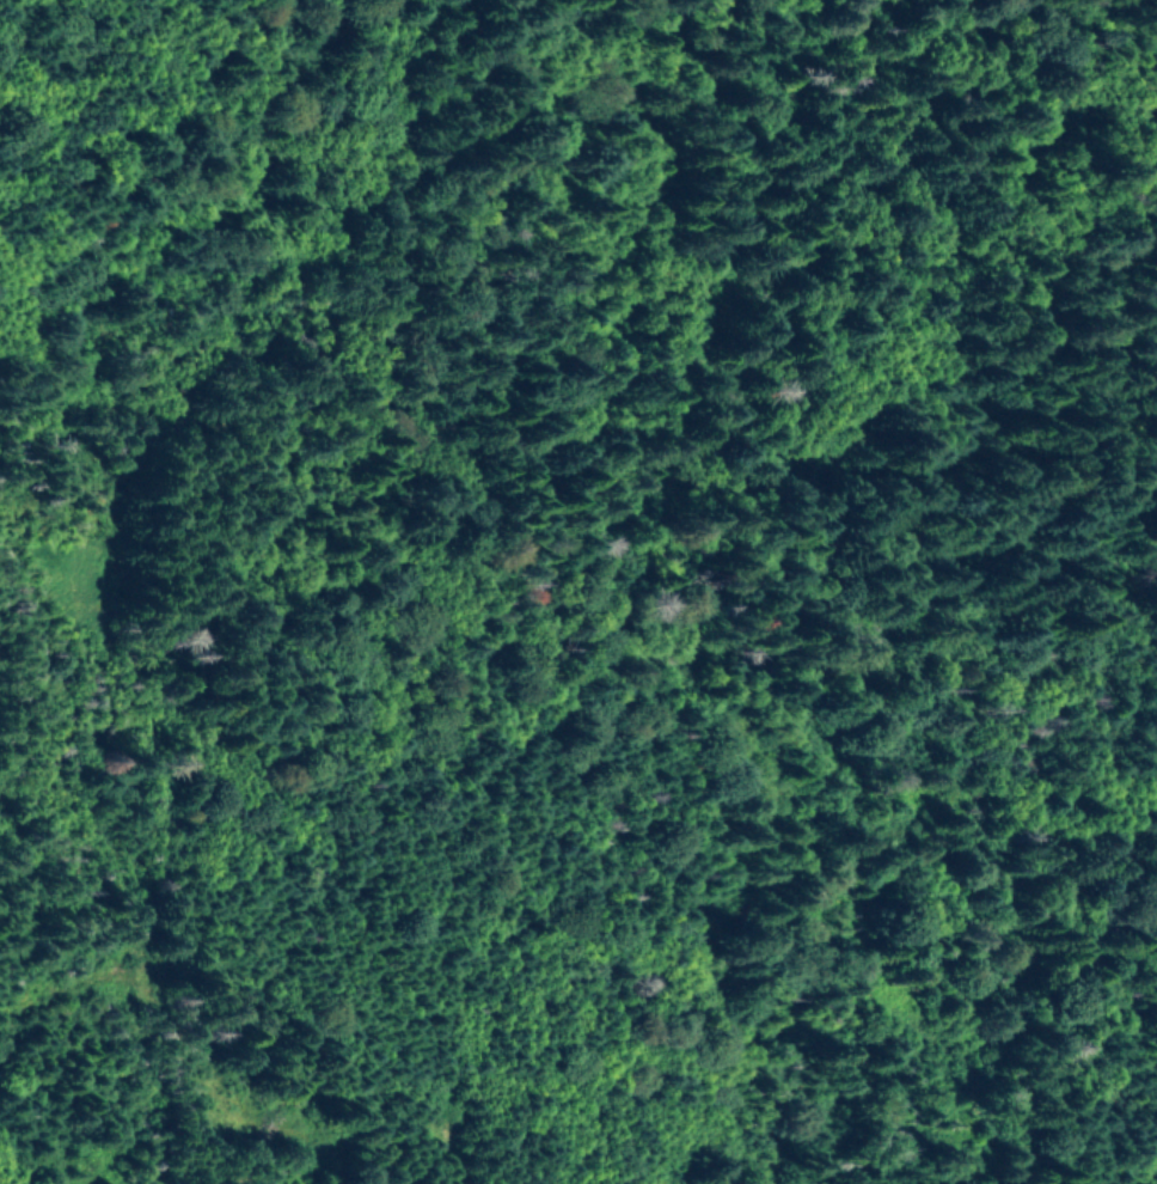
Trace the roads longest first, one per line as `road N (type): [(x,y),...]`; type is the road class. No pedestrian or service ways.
road 1 (track): [(479,1183),(478,1056),(506,983),(458,704),(488,666),(570,611),(709,493),(906,402),(1020,390),(1156,444)]
road 2 (residential): [(656,1183),(599,1153),(478,1109)]

